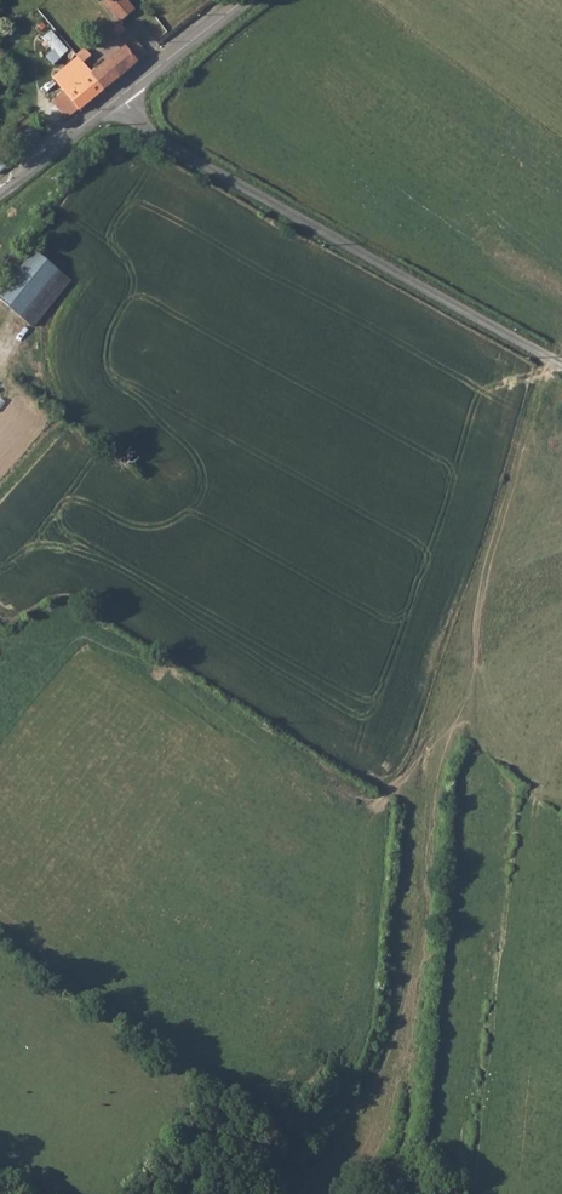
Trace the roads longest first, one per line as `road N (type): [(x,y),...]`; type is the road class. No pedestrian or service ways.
road 1 (unclassified): [(118,97),(177,154),(561,365)]
road 2 (tertiary): [(246,0),(118,97)]
road 3 (tertiary): [(118,97),(0,189)]

